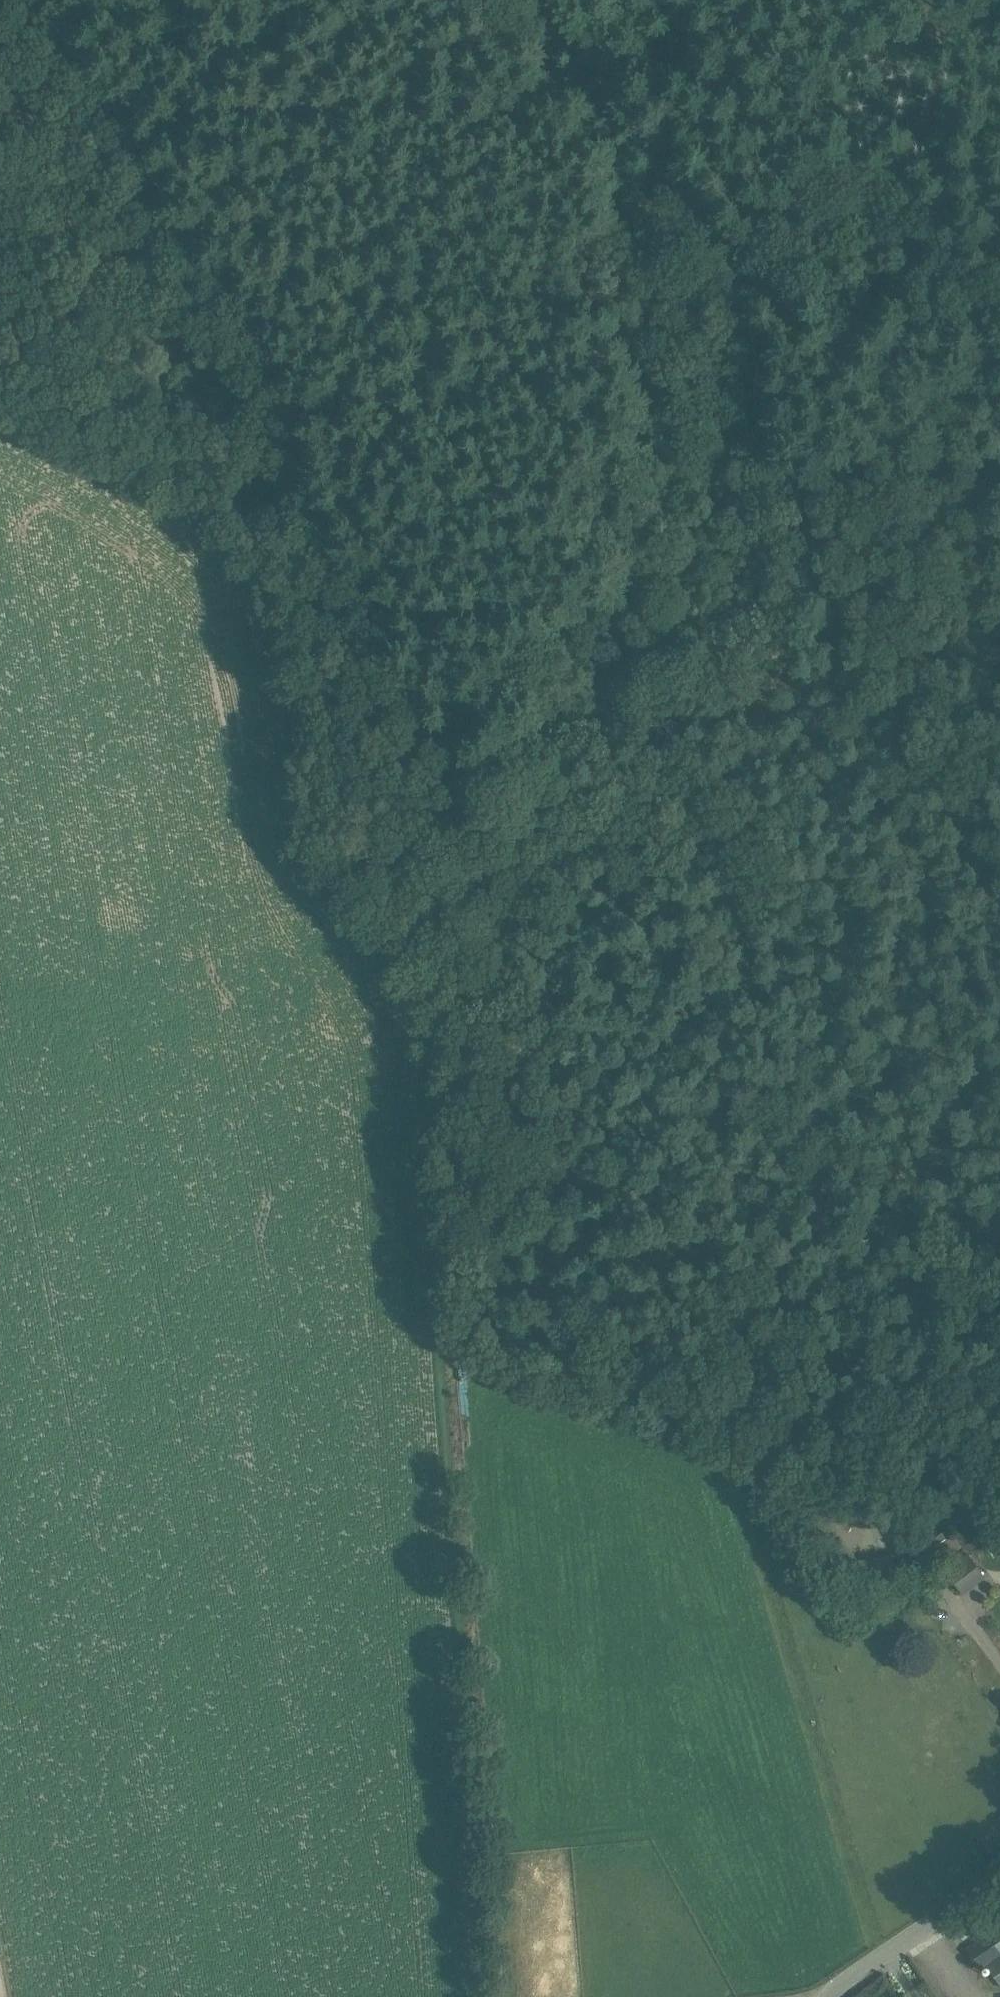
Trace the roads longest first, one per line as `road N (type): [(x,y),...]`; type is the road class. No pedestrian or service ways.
road 1 (unclassified): [(830,1996),(999,1877)]

